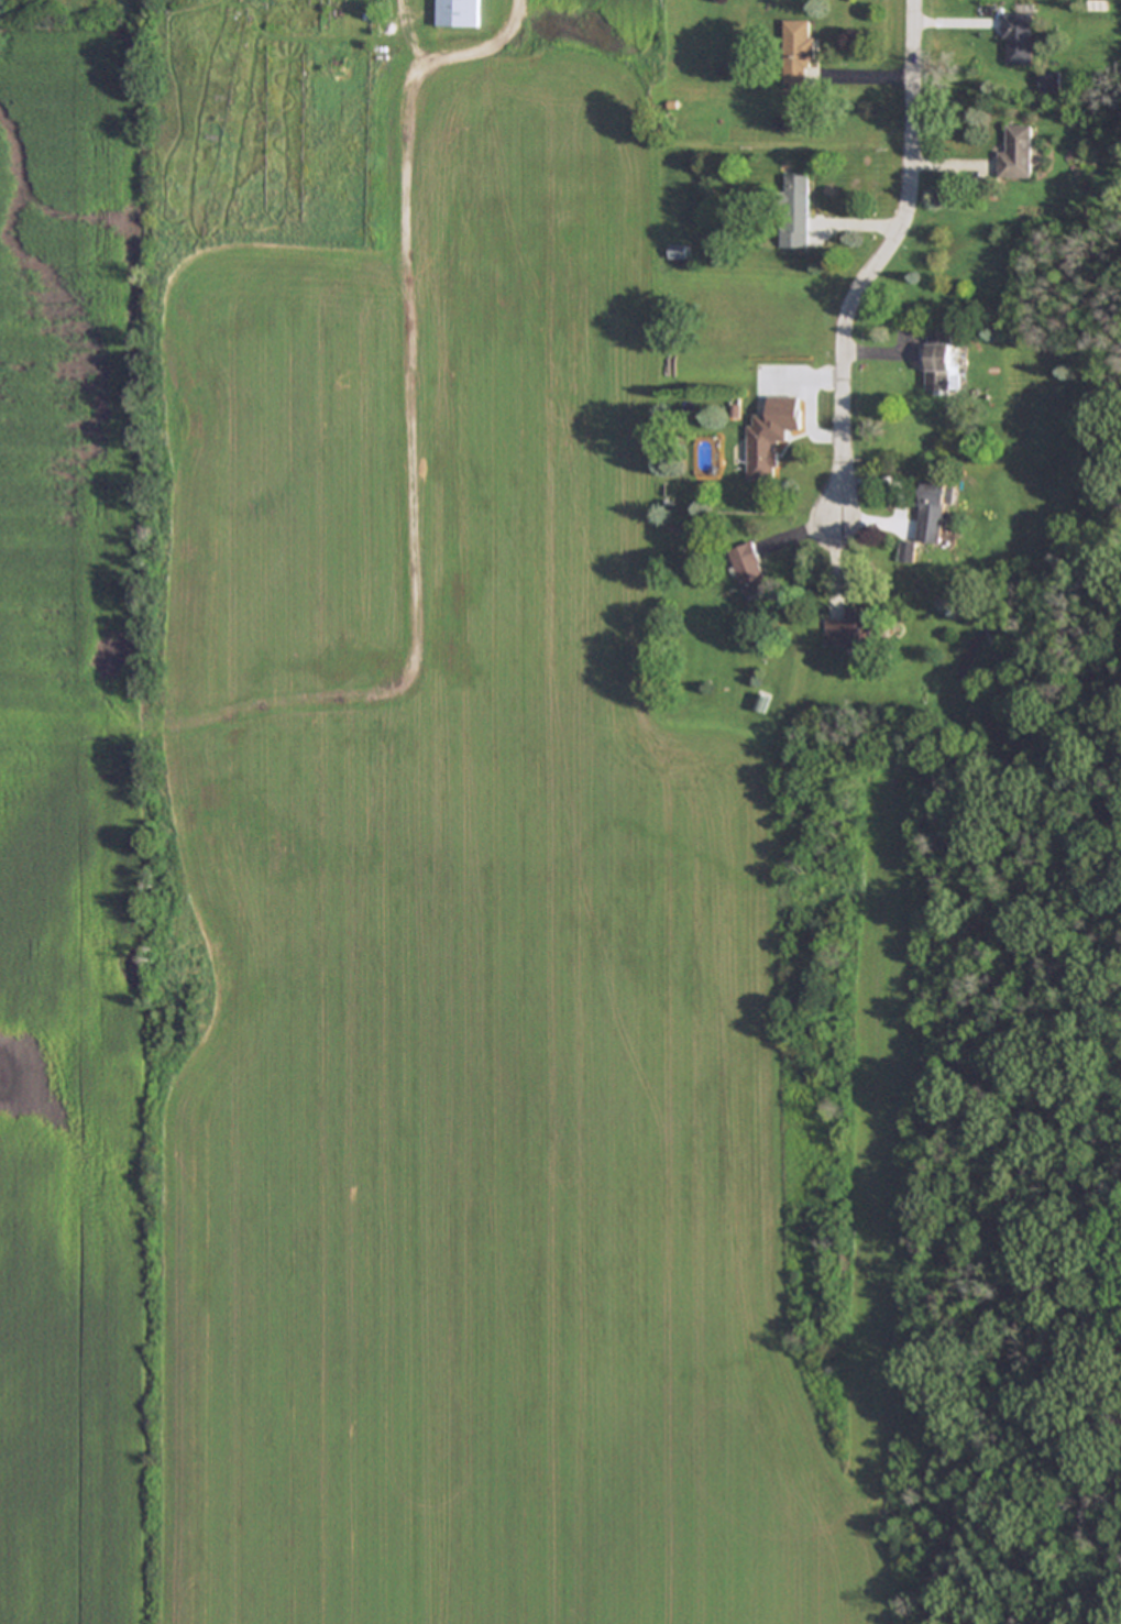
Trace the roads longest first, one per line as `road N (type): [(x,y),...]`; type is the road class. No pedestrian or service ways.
road 1 (residential): [(917,0),(913,201),(902,244),(858,305),(846,340),(843,523)]

